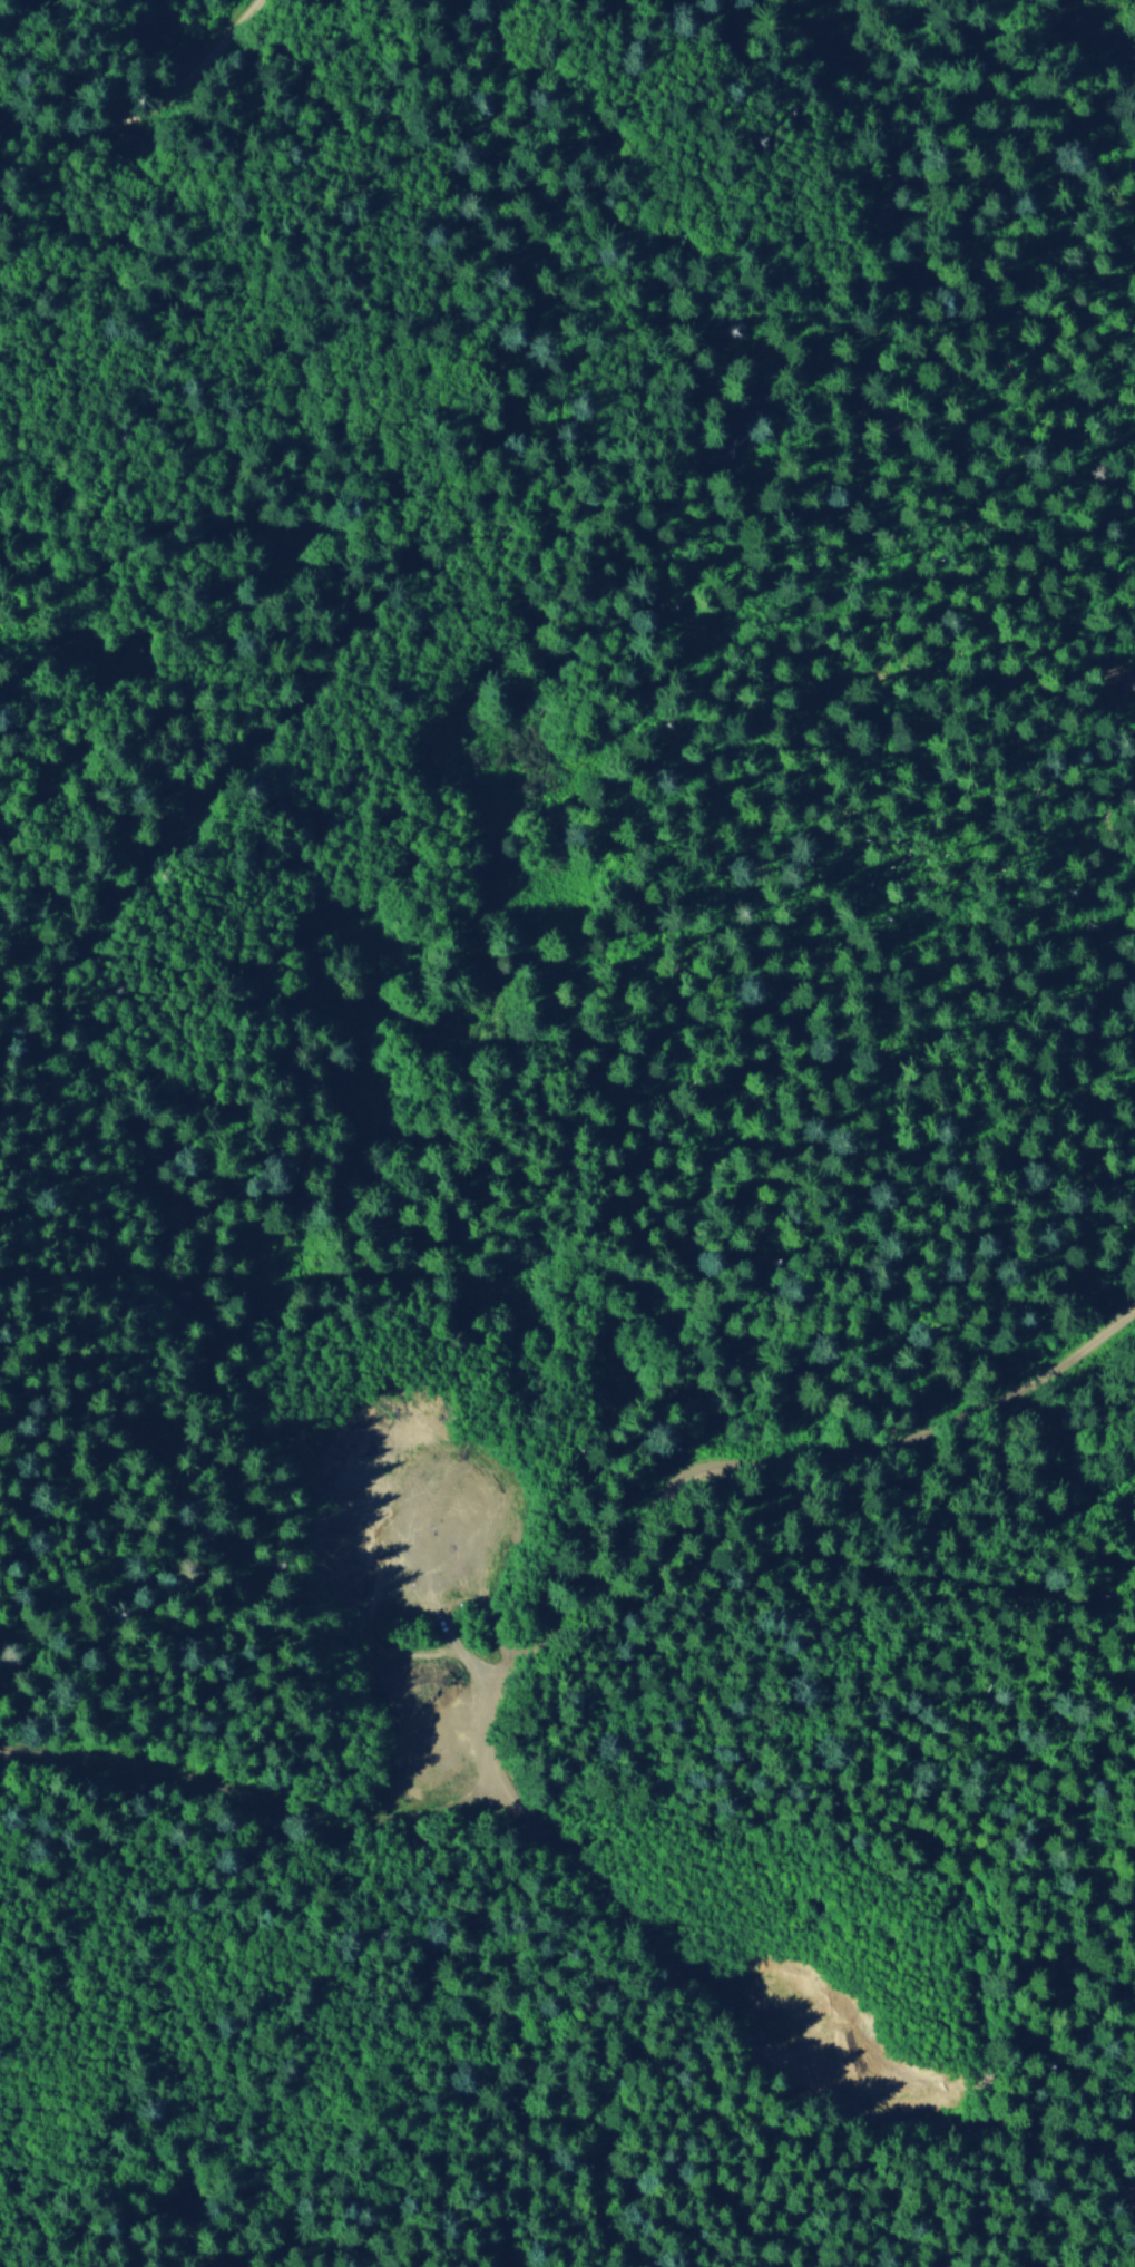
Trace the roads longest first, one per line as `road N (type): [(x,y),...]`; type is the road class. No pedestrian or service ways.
road 1 (track): [(1134,1323),(1045,1385),(938,1438),(840,1465),(686,1479),(653,1502),(577,1615),(503,1692),(488,1730),(503,1786),(806,2090),(886,2124),(1067,2139),(1122,2157),(1134,2177)]
road 2 (track): [(0,1748),(351,1809),(503,1786)]
road 3 (track): [(269,0),(164,97),(96,132),(0,133)]

